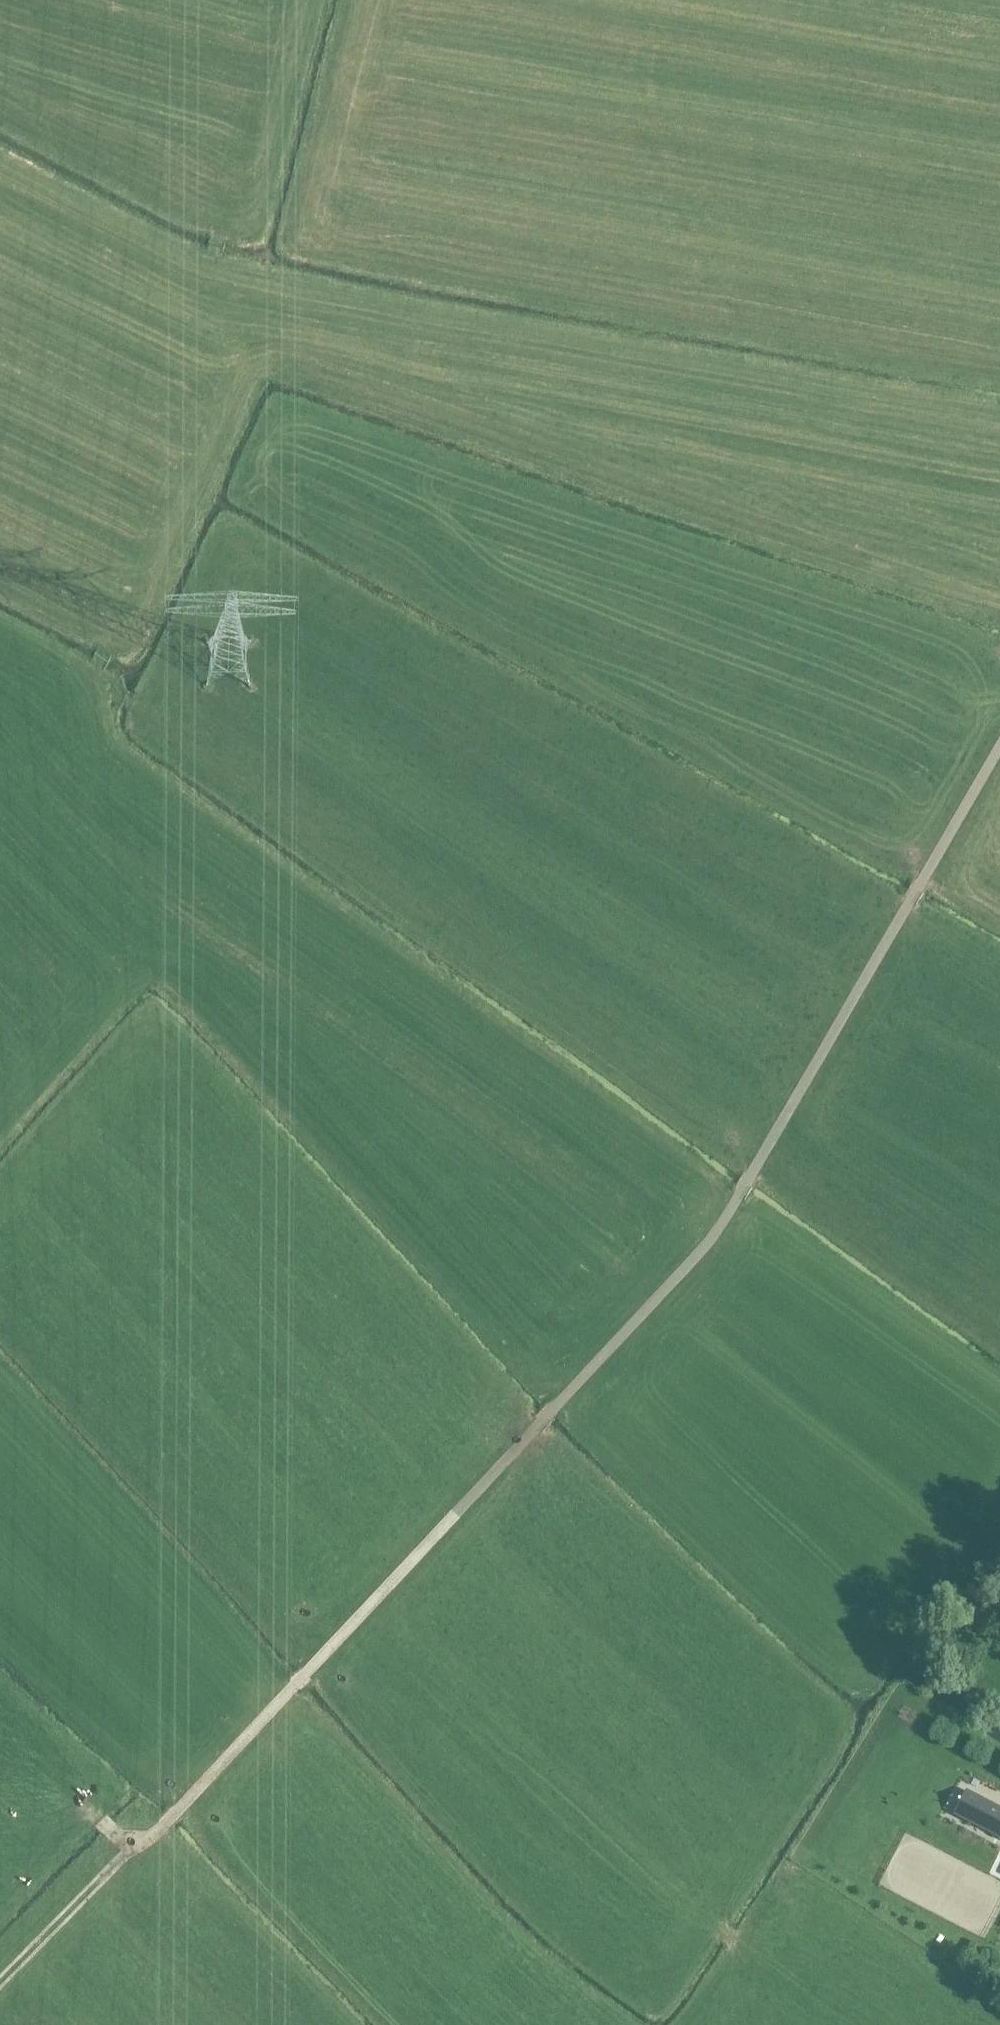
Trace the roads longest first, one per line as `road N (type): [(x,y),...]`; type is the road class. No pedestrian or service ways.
road 1 (track): [(134,1850),(190,1808),(726,1221),(999,748)]
road 2 (track): [(0,1982),(134,1850)]

